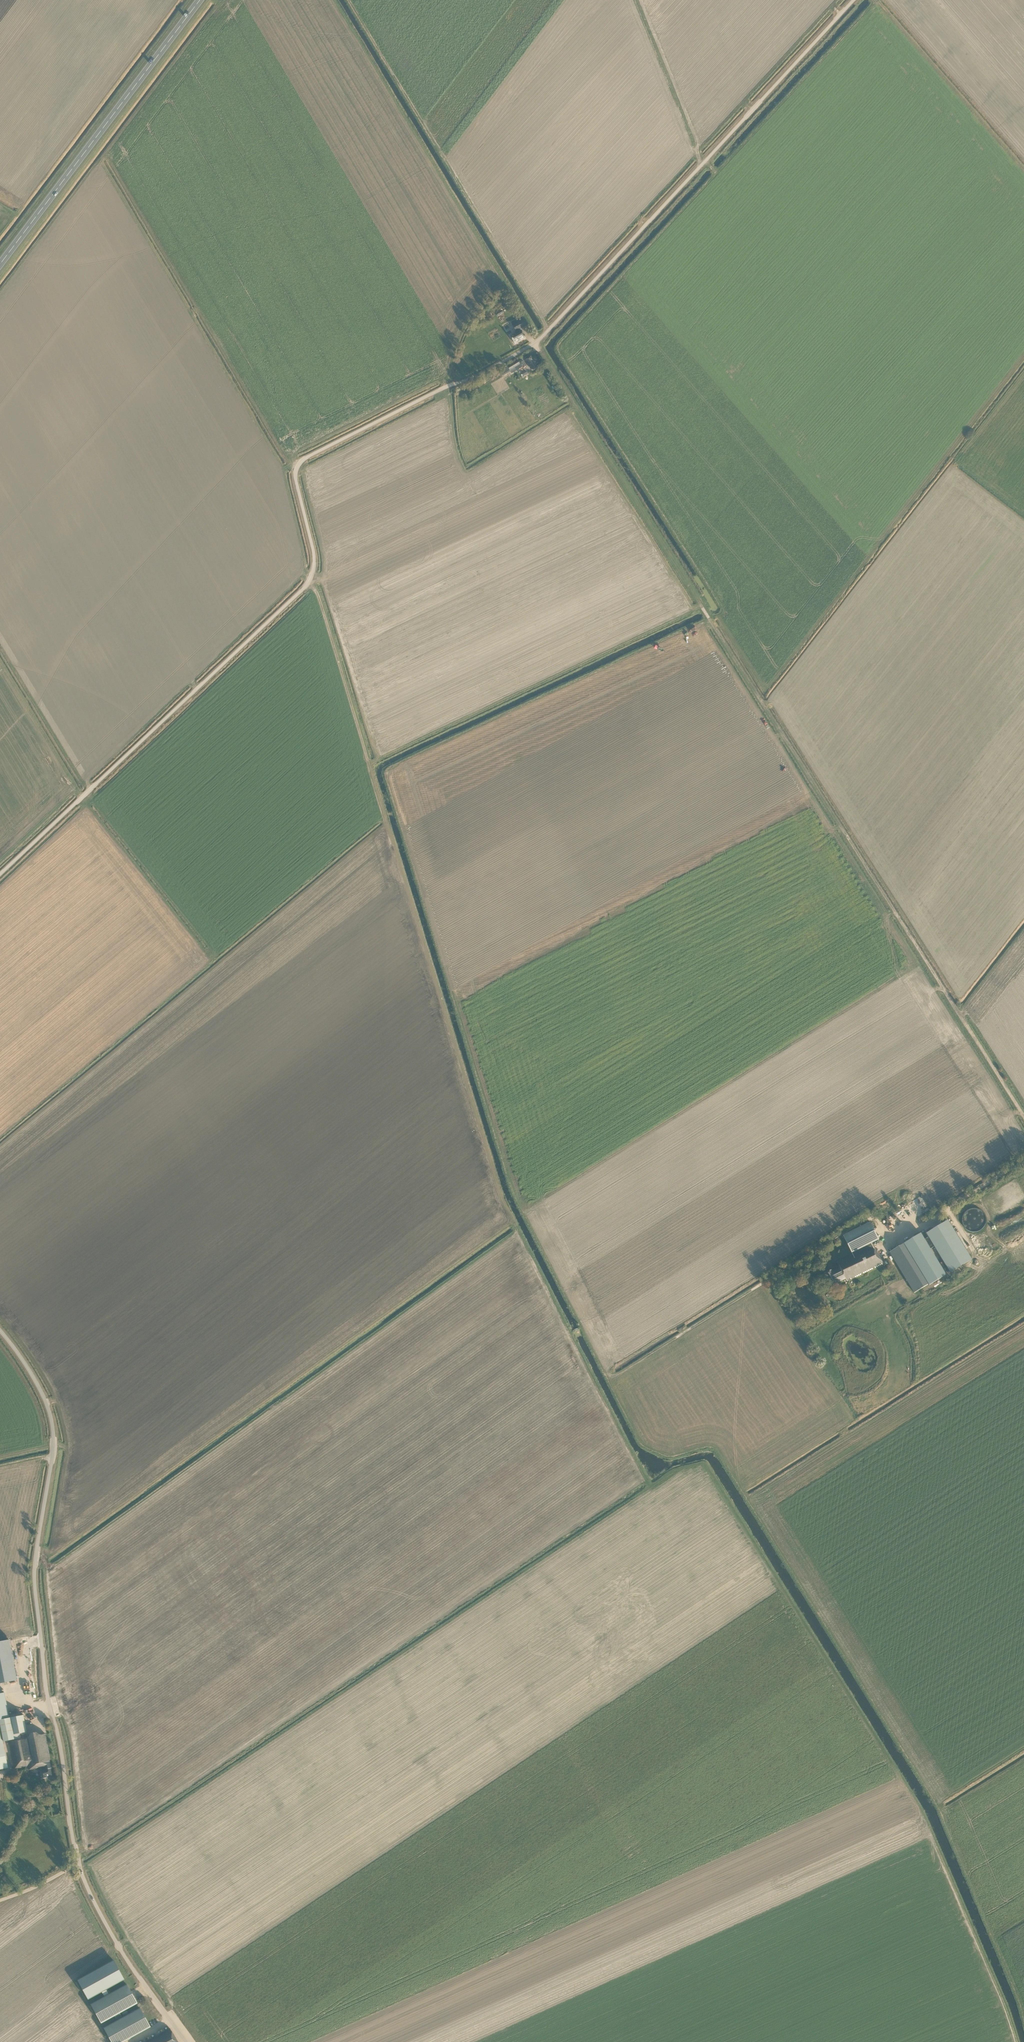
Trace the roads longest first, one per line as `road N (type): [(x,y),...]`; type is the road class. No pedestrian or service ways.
road 1 (unclassified): [(0,874),(306,585),(312,553),(294,474),(301,461),(535,342),(854,0)]
road 2 (tertiary): [(185,2041),(126,1960),(77,1865),(34,1583),(51,1421),(0,1334)]
road 3 (track): [(548,331),(347,0)]
road 4 (trunk): [(0,263),(200,0)]

